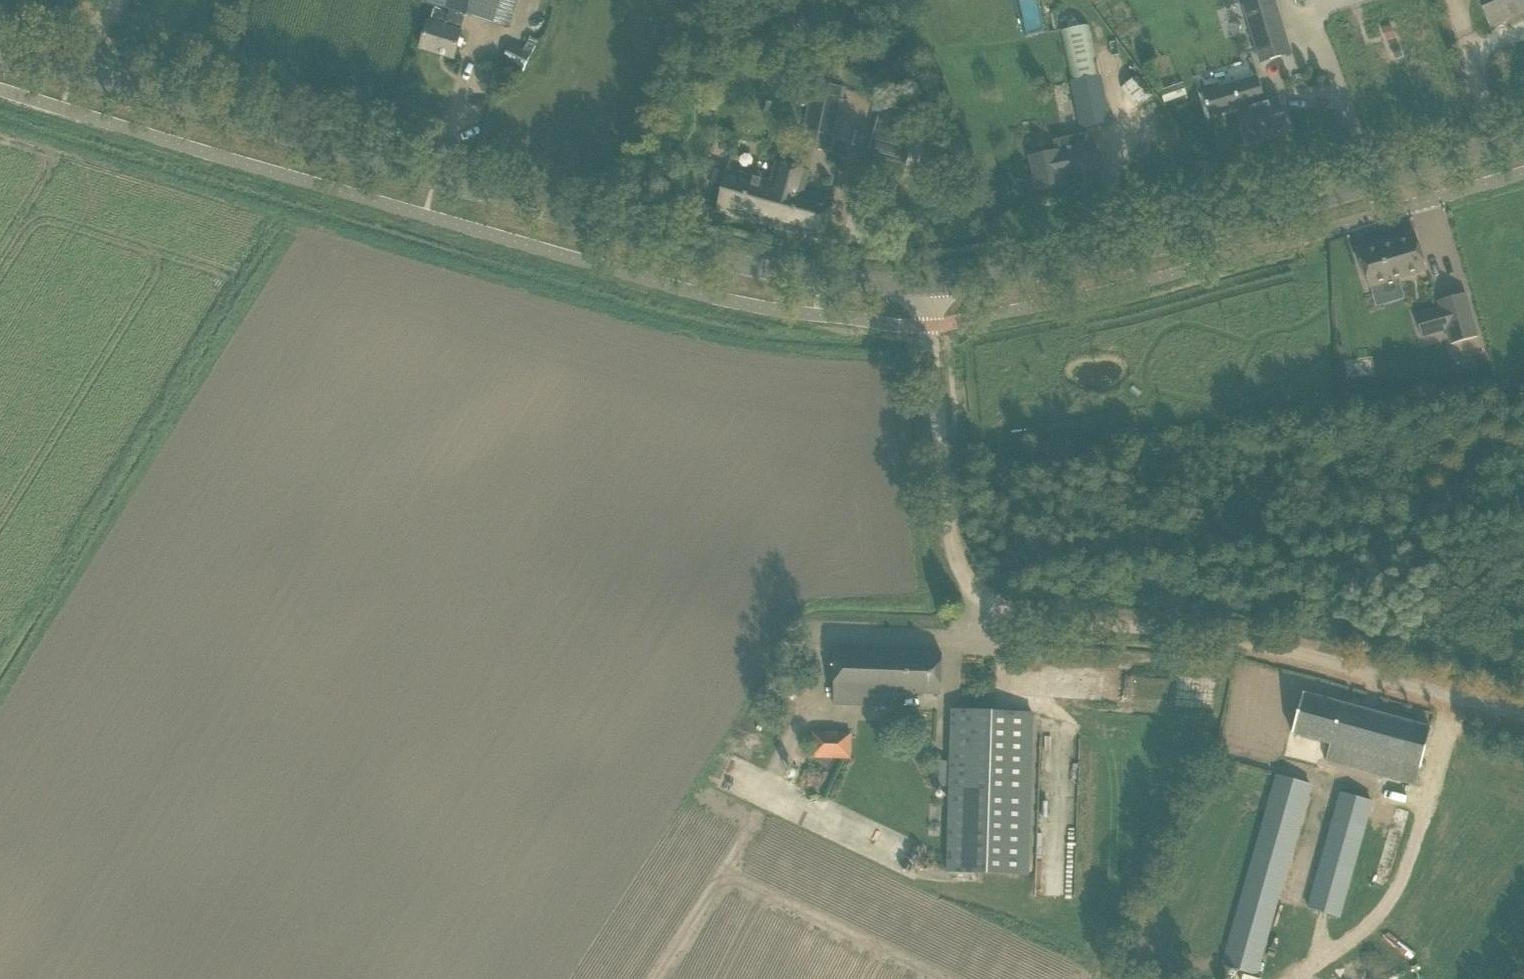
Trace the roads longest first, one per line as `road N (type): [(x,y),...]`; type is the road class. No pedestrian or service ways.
road 1 (tertiary): [(926,283),(813,279),(706,256),(0,50)]
road 2 (unclassified): [(1523,716),(1280,647),(1027,618),(985,599),(954,556),(926,283)]
road 3 (tertiary): [(1523,139),(1177,241),(926,283)]

